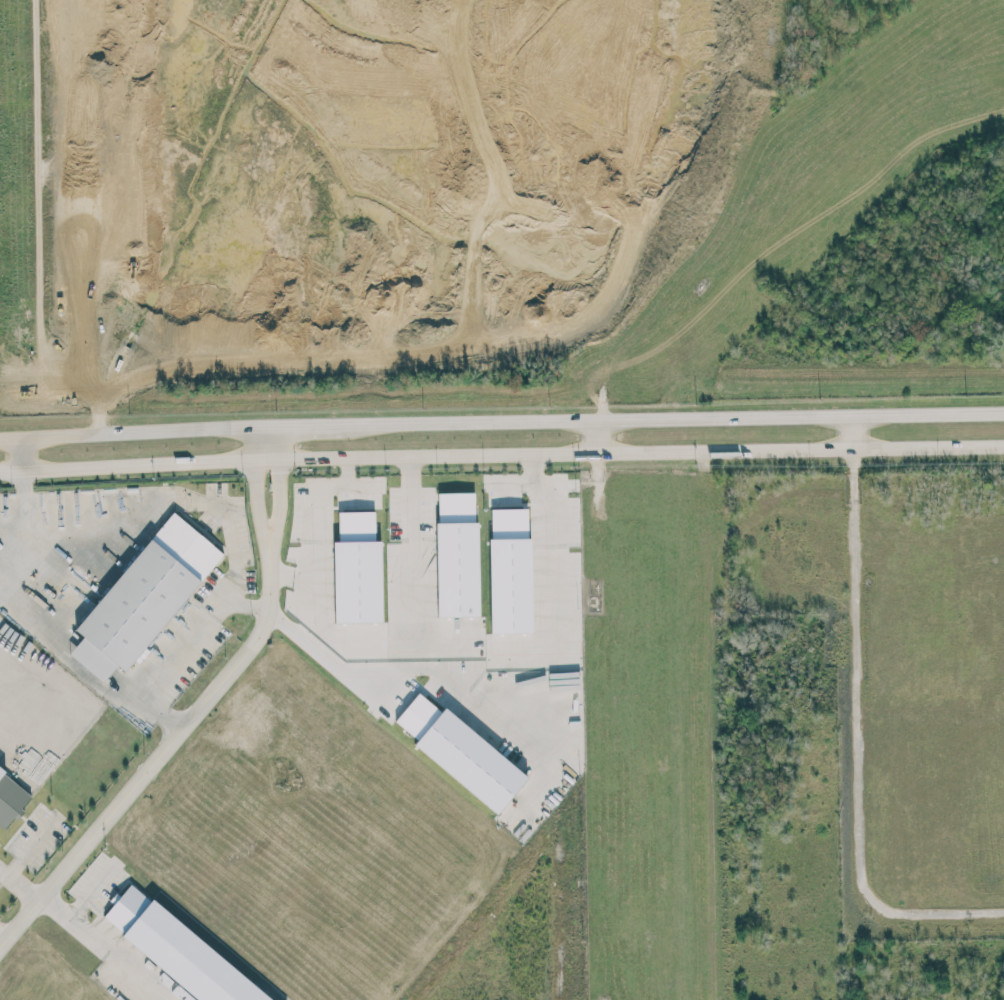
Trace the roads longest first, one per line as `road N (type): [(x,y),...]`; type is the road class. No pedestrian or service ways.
road 1 (secondary): [(1003,412),(214,426),(0,438)]
road 2 (secondary): [(0,471),(264,458),(1003,446)]
road 3 (residential): [(0,944),(256,637),(269,608),(270,535)]
road 4 (track): [(1003,553),(998,653),(972,711)]
road 5 (residential): [(270,535),(276,471),(264,458),(259,511),(270,535)]
road 6 (track): [(858,713),(1003,709)]

